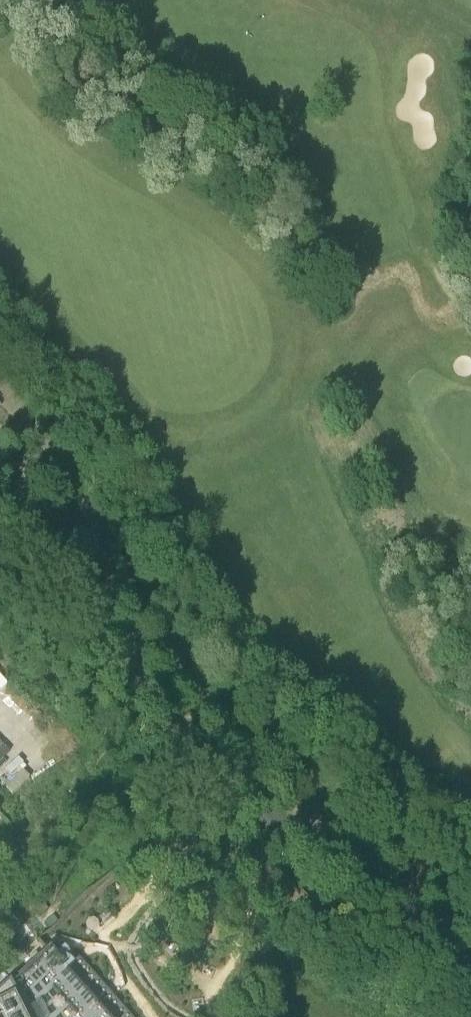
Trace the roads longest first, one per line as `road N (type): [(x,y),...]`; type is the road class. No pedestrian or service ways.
road 1 (unclassified): [(470,971),(375,879),(249,795),(171,722),(0,467)]

